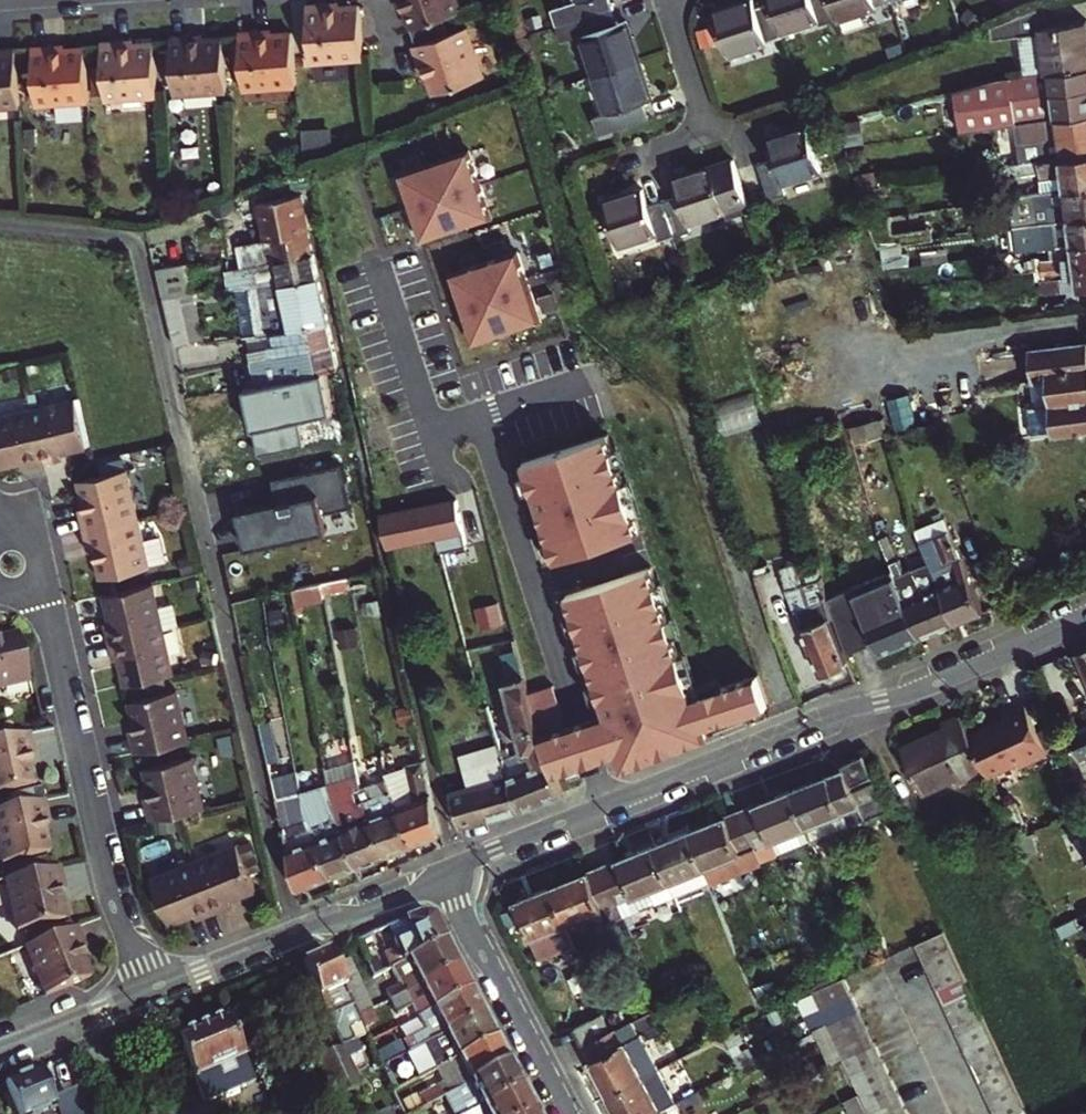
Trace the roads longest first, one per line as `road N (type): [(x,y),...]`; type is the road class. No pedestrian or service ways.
road 1 (residential): [(293,934),(135,239),(0,224)]
road 2 (residential): [(1085,621),(907,696),(810,723),(442,880)]
road 3 (residential): [(149,991),(111,902),(36,578)]
road 4 (residential): [(577,716),(478,421)]
road 5 (residential): [(442,880),(568,1113)]
road 6 (residential): [(666,0),(700,121),(683,141),(621,163)]
road 7 (residential): [(380,269),(433,436)]
road 8 (residential): [(149,991),(0,1053)]
road 9 (residential): [(442,880),(381,910),(293,934)]
road 10 (residential): [(293,934),(149,991)]
road 11 (residential): [(599,382),(478,421)]

